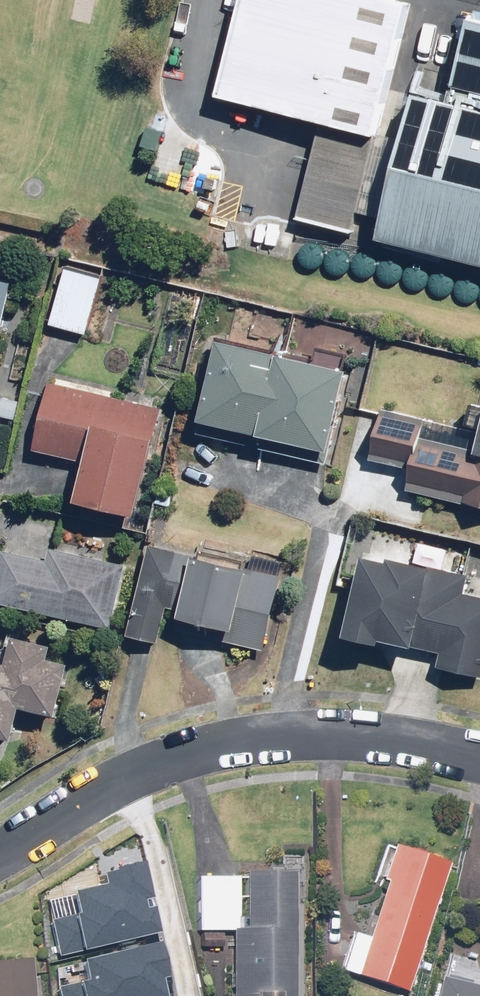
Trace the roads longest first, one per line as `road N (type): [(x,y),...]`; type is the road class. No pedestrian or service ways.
road 1 (residential): [(0,857),(175,756),(293,736),(479,756)]

